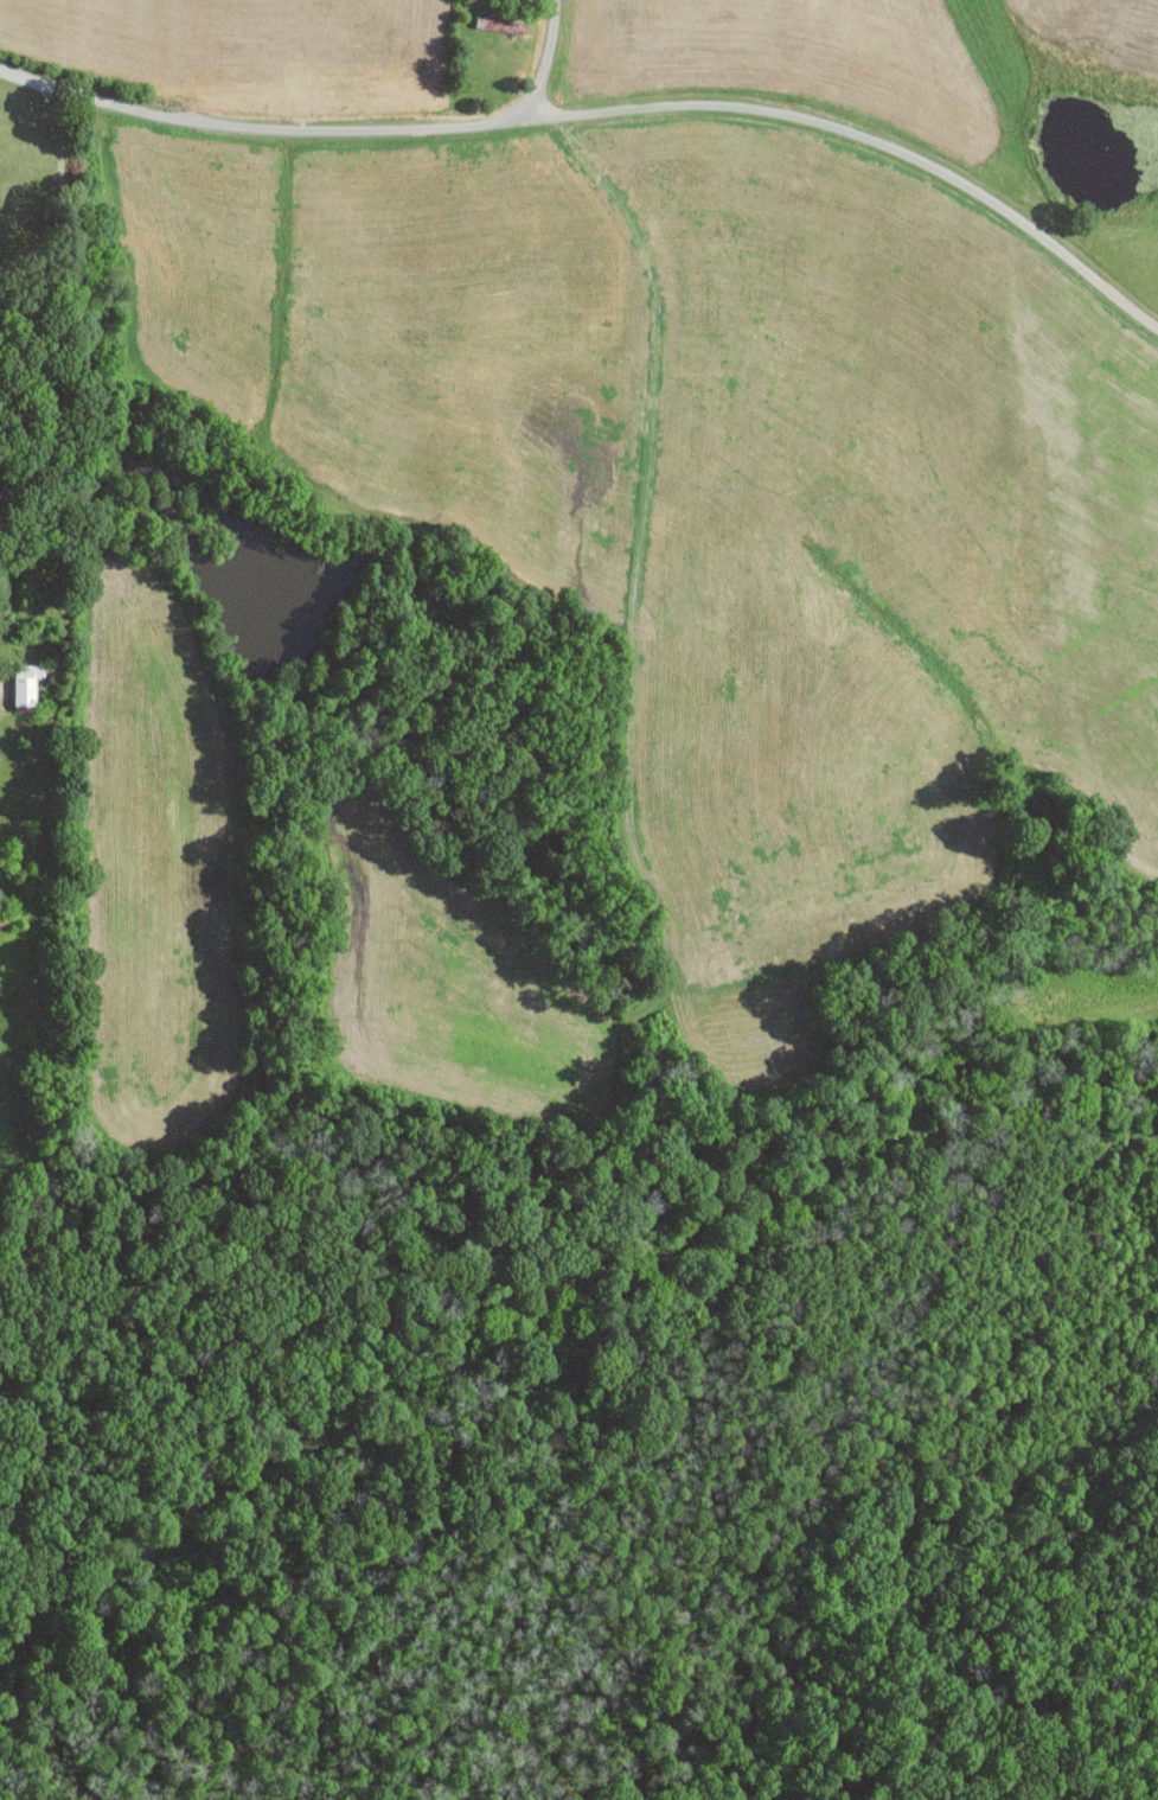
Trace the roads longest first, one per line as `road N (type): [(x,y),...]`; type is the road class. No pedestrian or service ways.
road 1 (residential): [(1157,329),(1024,218),(915,158),(813,120),(679,104),(471,128),(296,135),(185,122),(0,74)]
road 2 (residential): [(165,117),(149,140),(153,225),(140,248),(0,259)]

